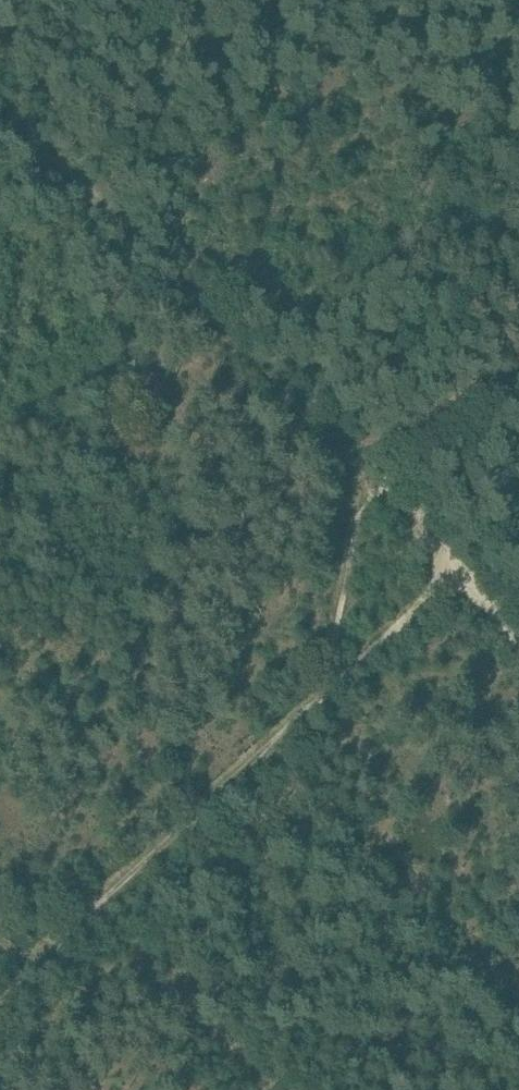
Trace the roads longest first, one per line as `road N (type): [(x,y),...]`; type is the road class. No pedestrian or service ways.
road 1 (track): [(518,649),(0,111)]
road 2 (track): [(451,577),(0,1009)]
road 3 (track): [(518,381),(453,412),(359,475)]

